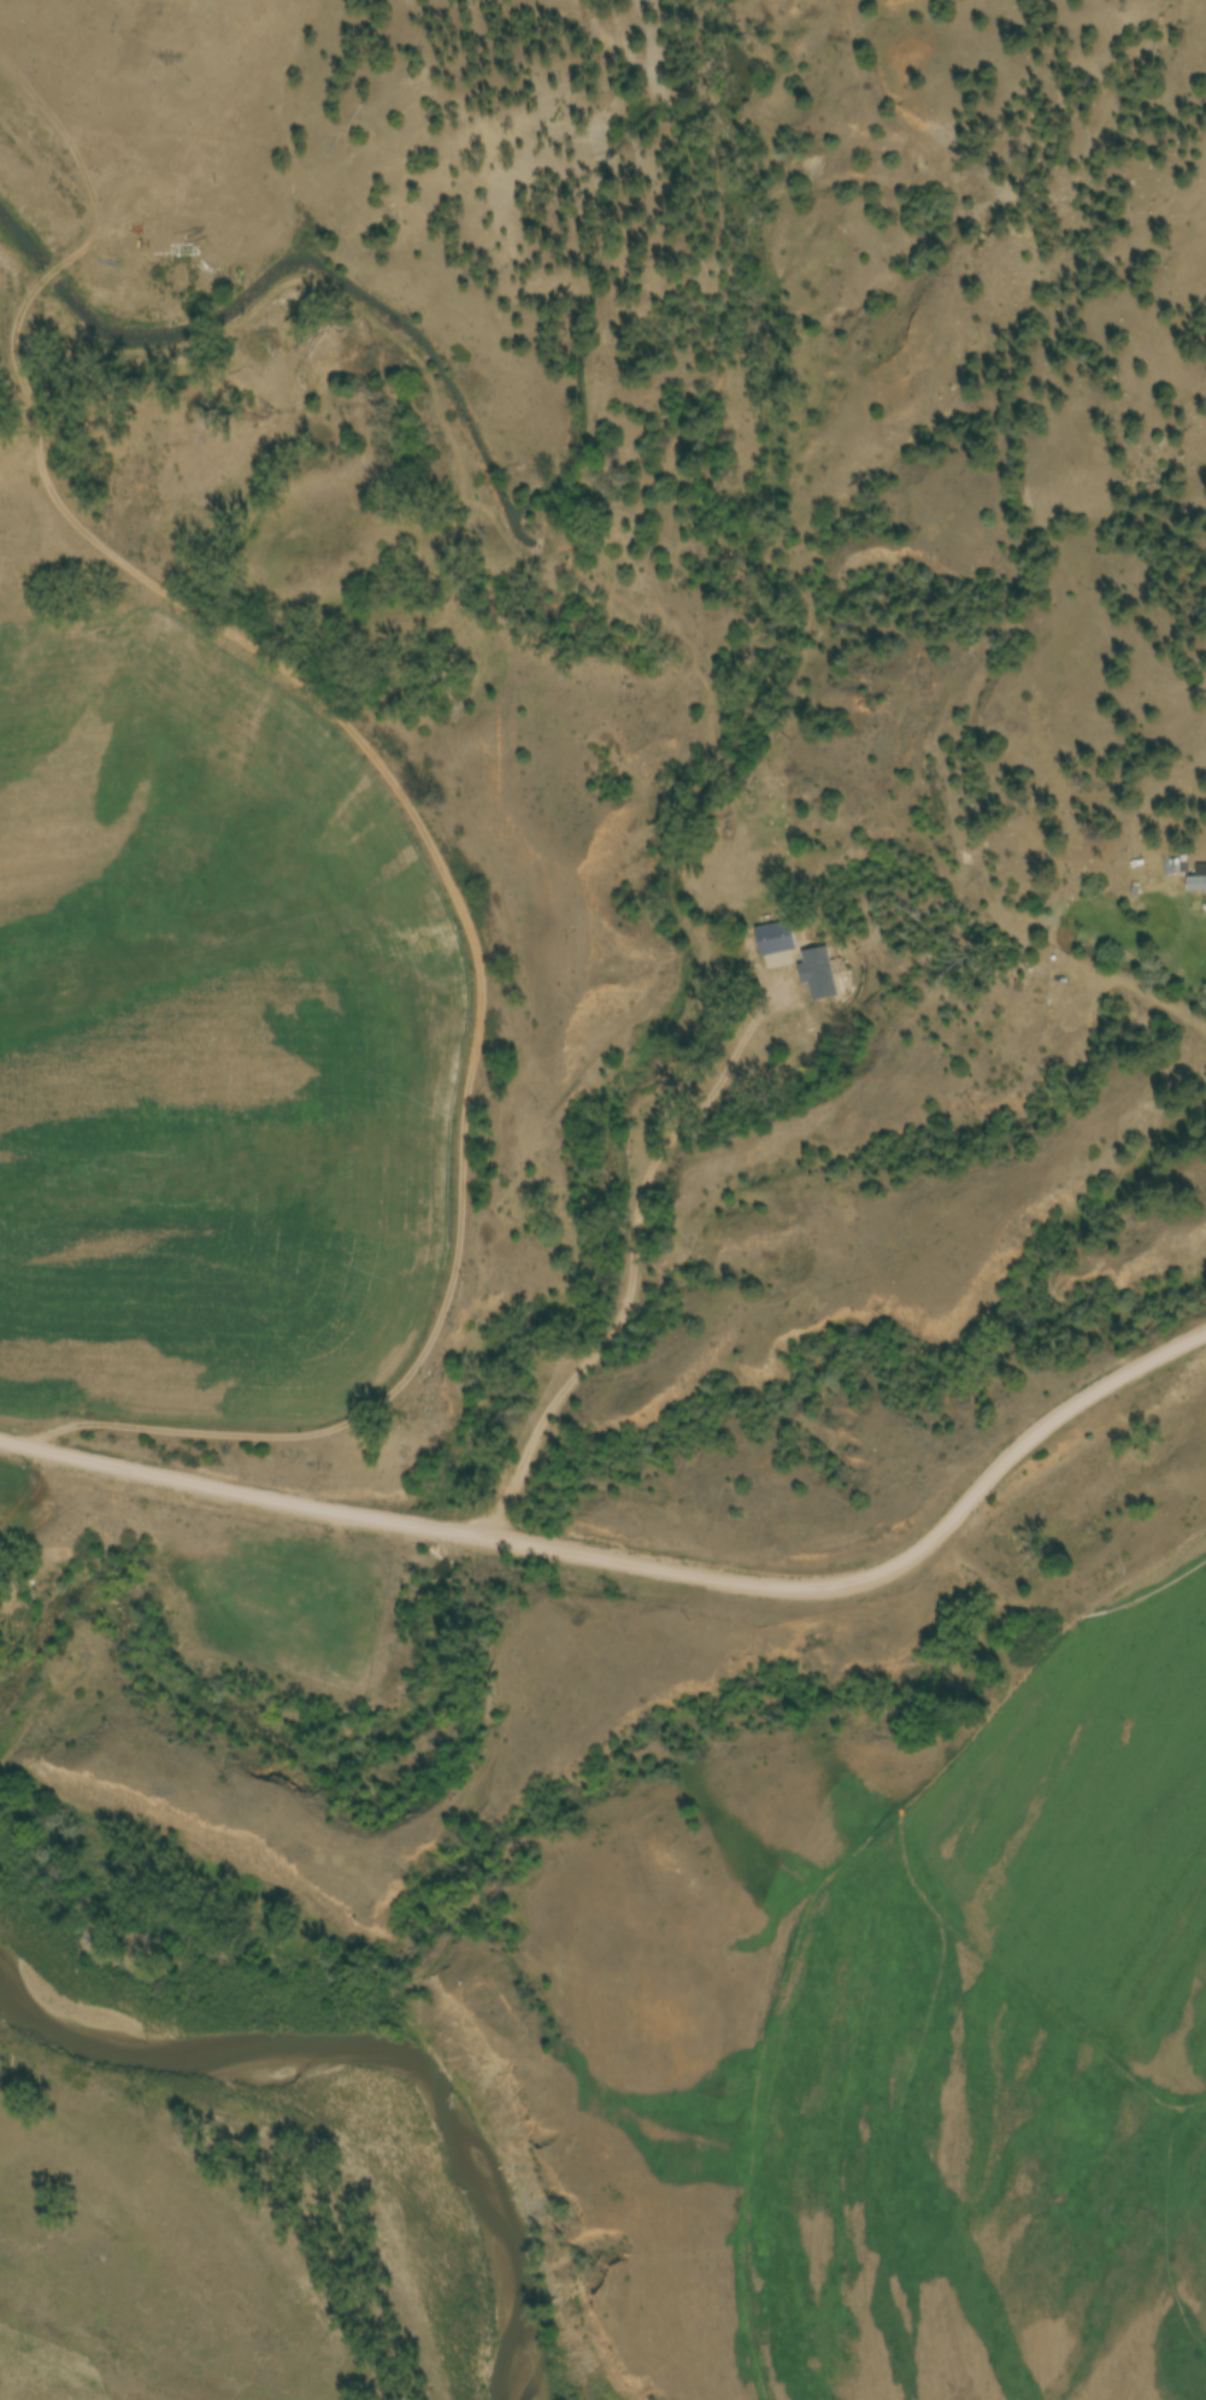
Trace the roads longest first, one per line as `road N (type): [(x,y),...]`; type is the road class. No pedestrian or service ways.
road 1 (residential): [(1205,1339),(1045,1430),(902,1563),(818,1591),(755,1589),(396,1530),(0,1442)]

